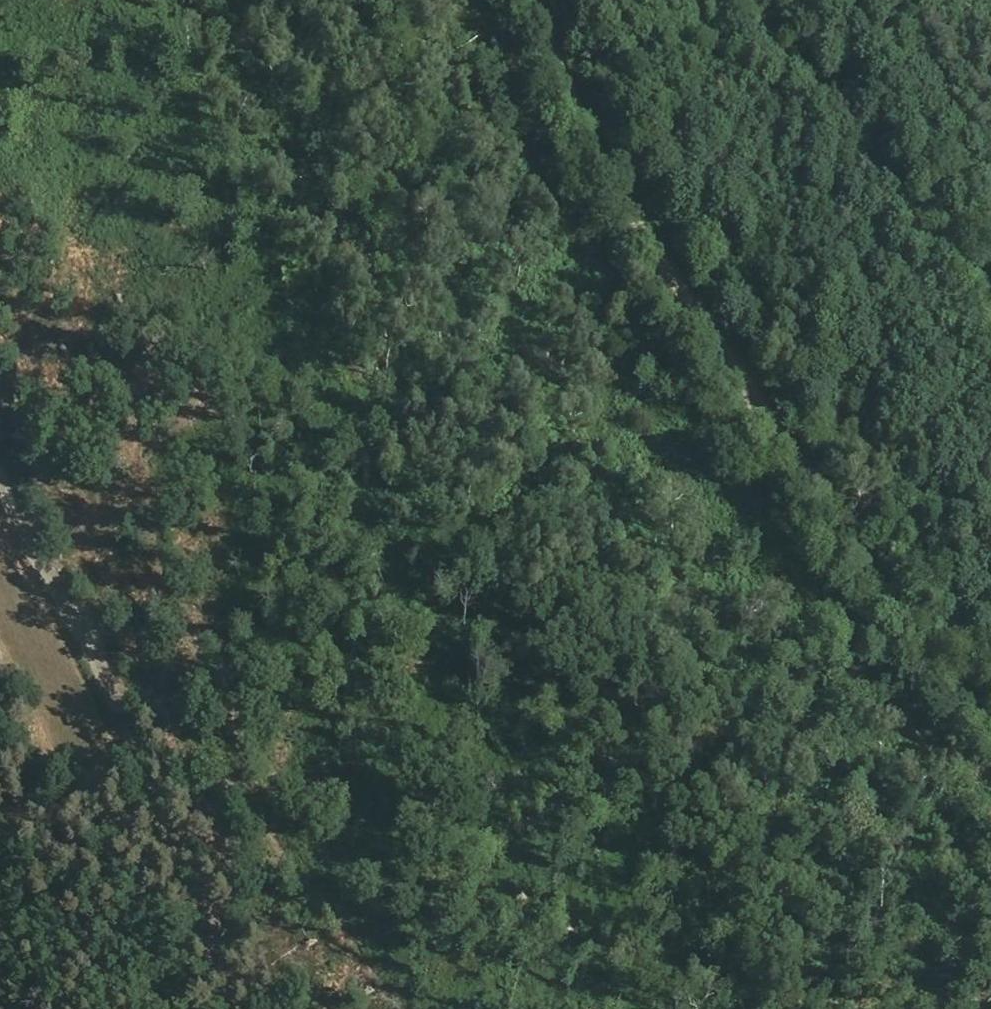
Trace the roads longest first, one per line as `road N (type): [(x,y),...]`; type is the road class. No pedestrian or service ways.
road 1 (track): [(990,733),(729,346),(541,0)]
road 2 (track): [(0,462),(150,728),(233,1008)]

